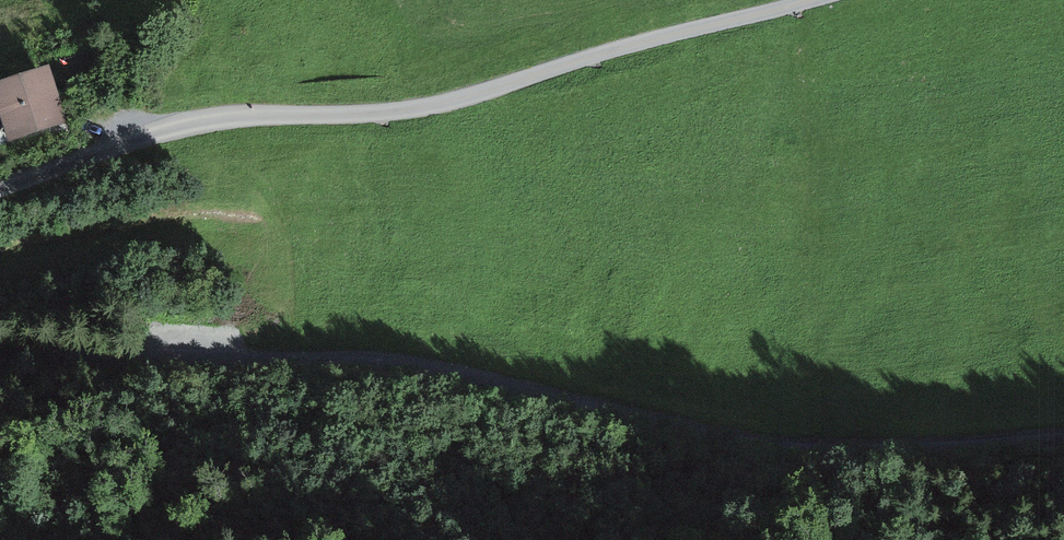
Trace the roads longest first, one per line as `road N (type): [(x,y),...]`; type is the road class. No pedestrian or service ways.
road 1 (unclassified): [(1063,443),(794,450),(702,437),(385,362),(0,360)]
road 2 (unclassified): [(0,187),(200,117),(392,111),(798,0)]

